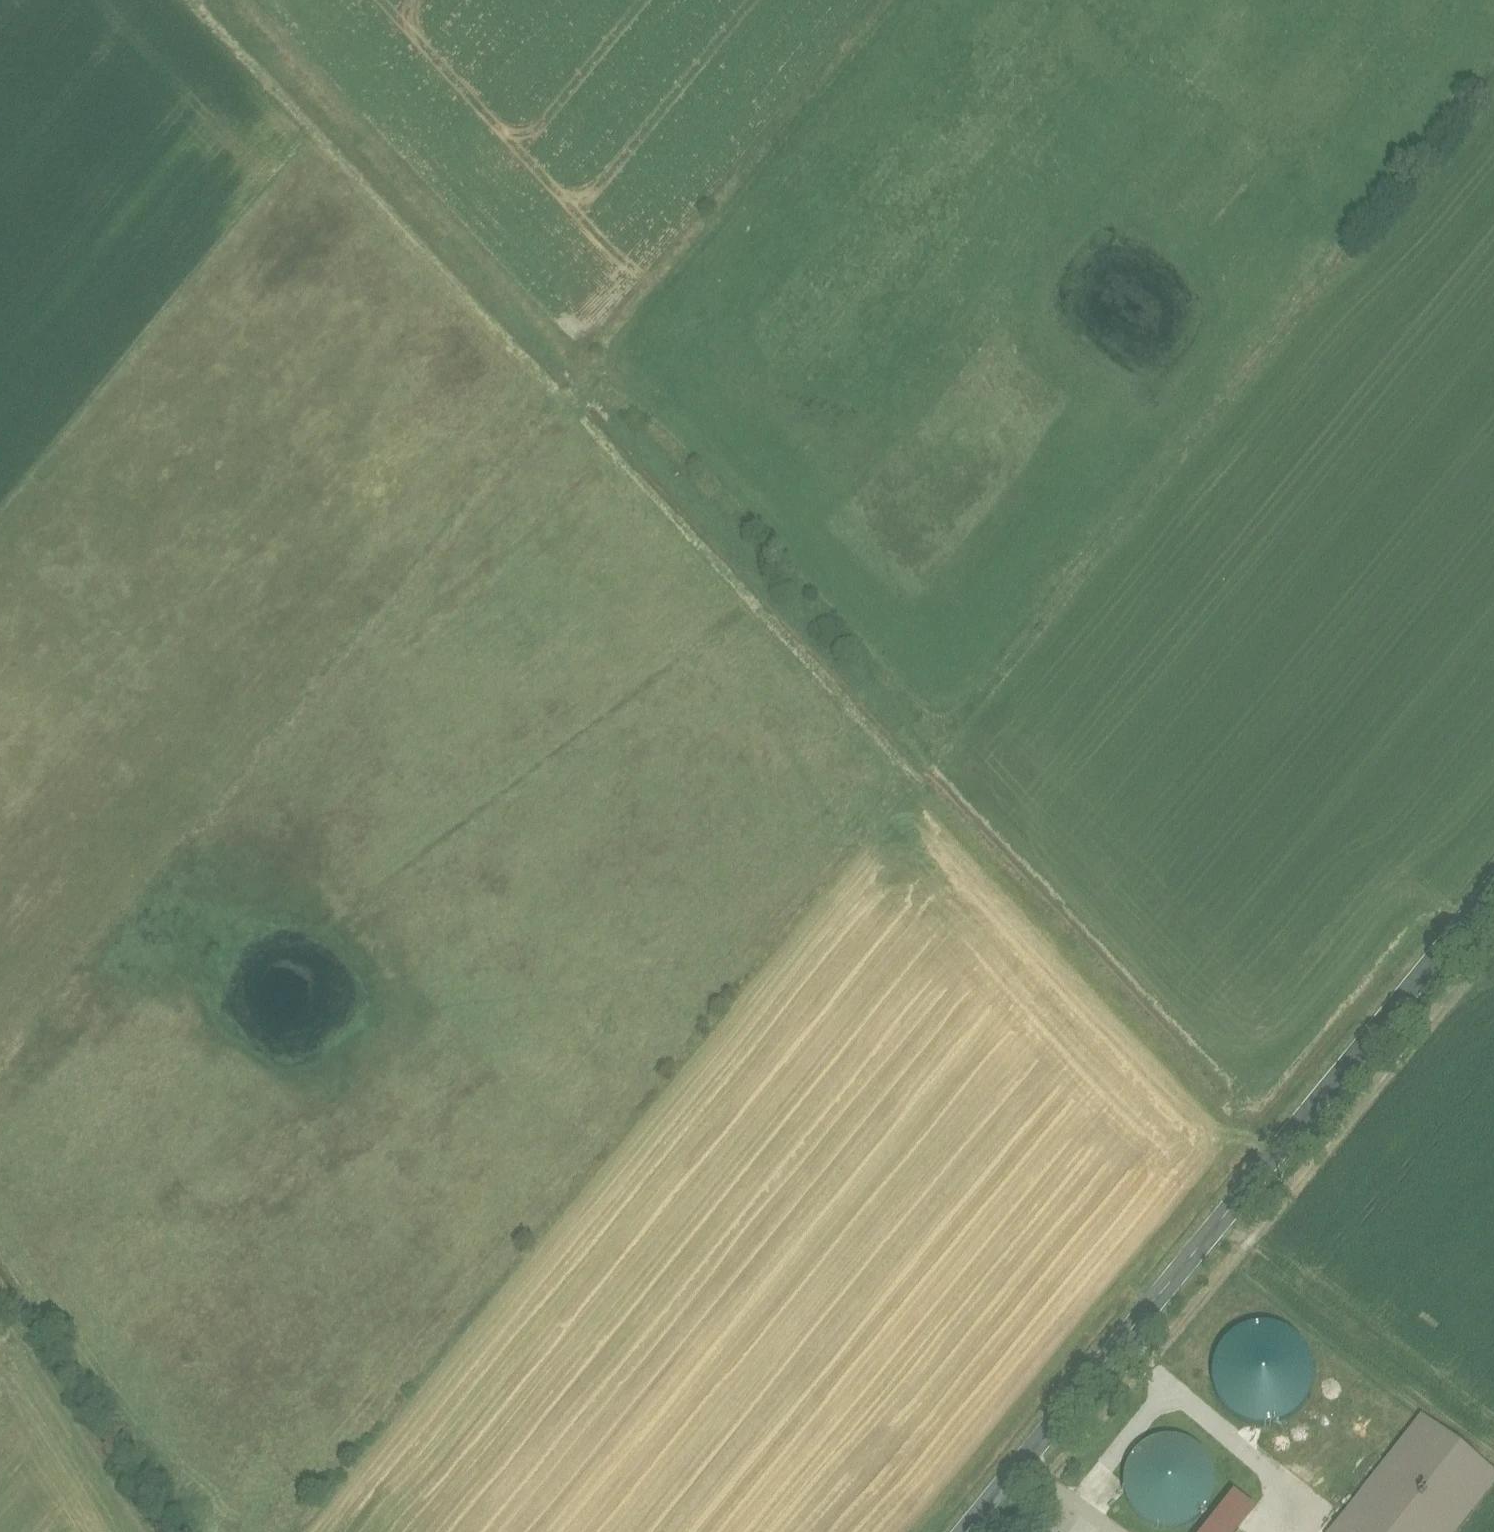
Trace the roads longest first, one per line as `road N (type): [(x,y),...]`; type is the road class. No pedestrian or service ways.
road 1 (tertiary): [(985,1531),(1493,898)]

